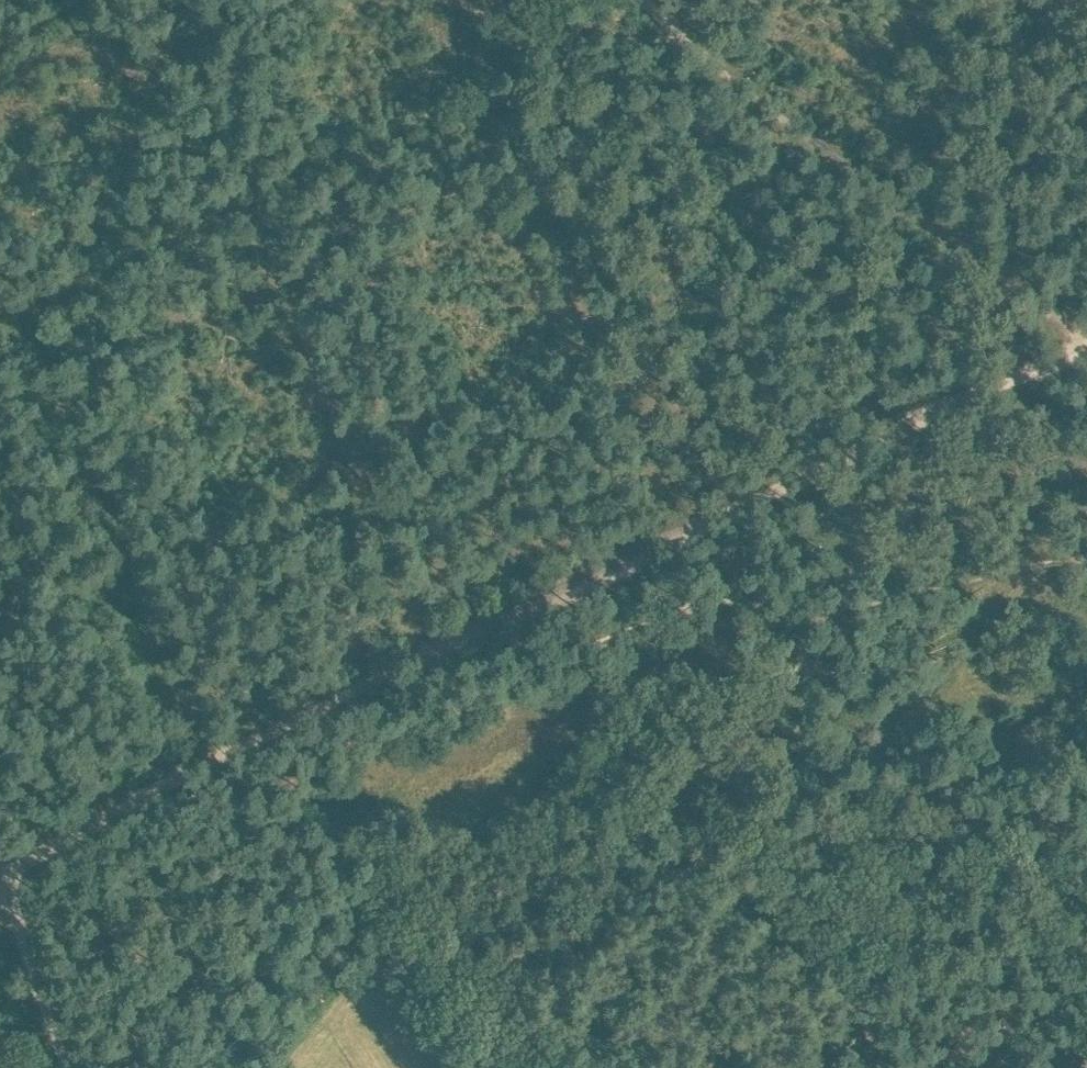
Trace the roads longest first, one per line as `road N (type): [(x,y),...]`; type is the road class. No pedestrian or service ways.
road 1 (track): [(0,881),(676,538)]
road 2 (track): [(676,538),(1086,340)]
road 3 (track): [(61,1067),(0,892)]

